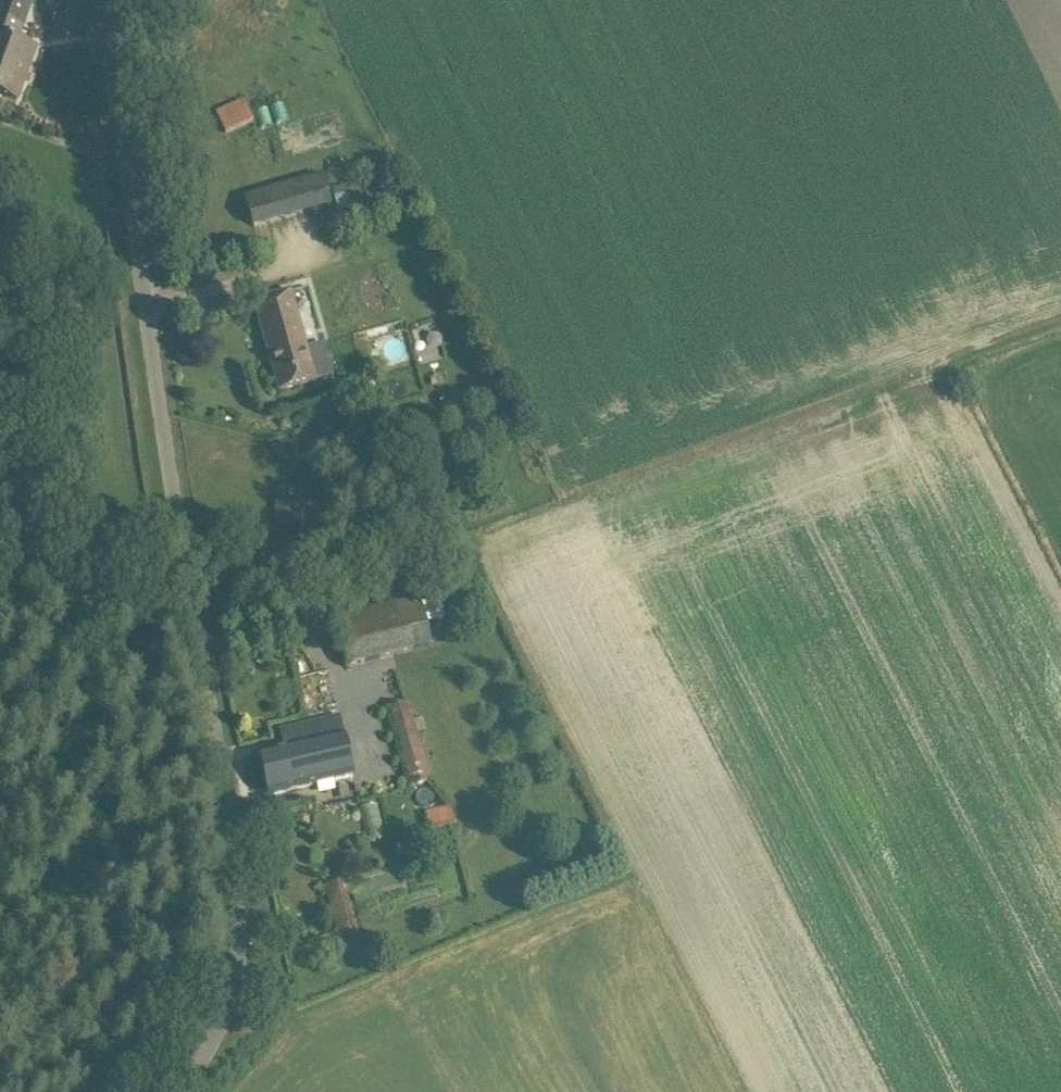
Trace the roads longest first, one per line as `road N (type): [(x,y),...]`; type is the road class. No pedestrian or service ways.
road 1 (unclassified): [(176,1091),(222,1031),(240,954),(243,890),(99,0)]

